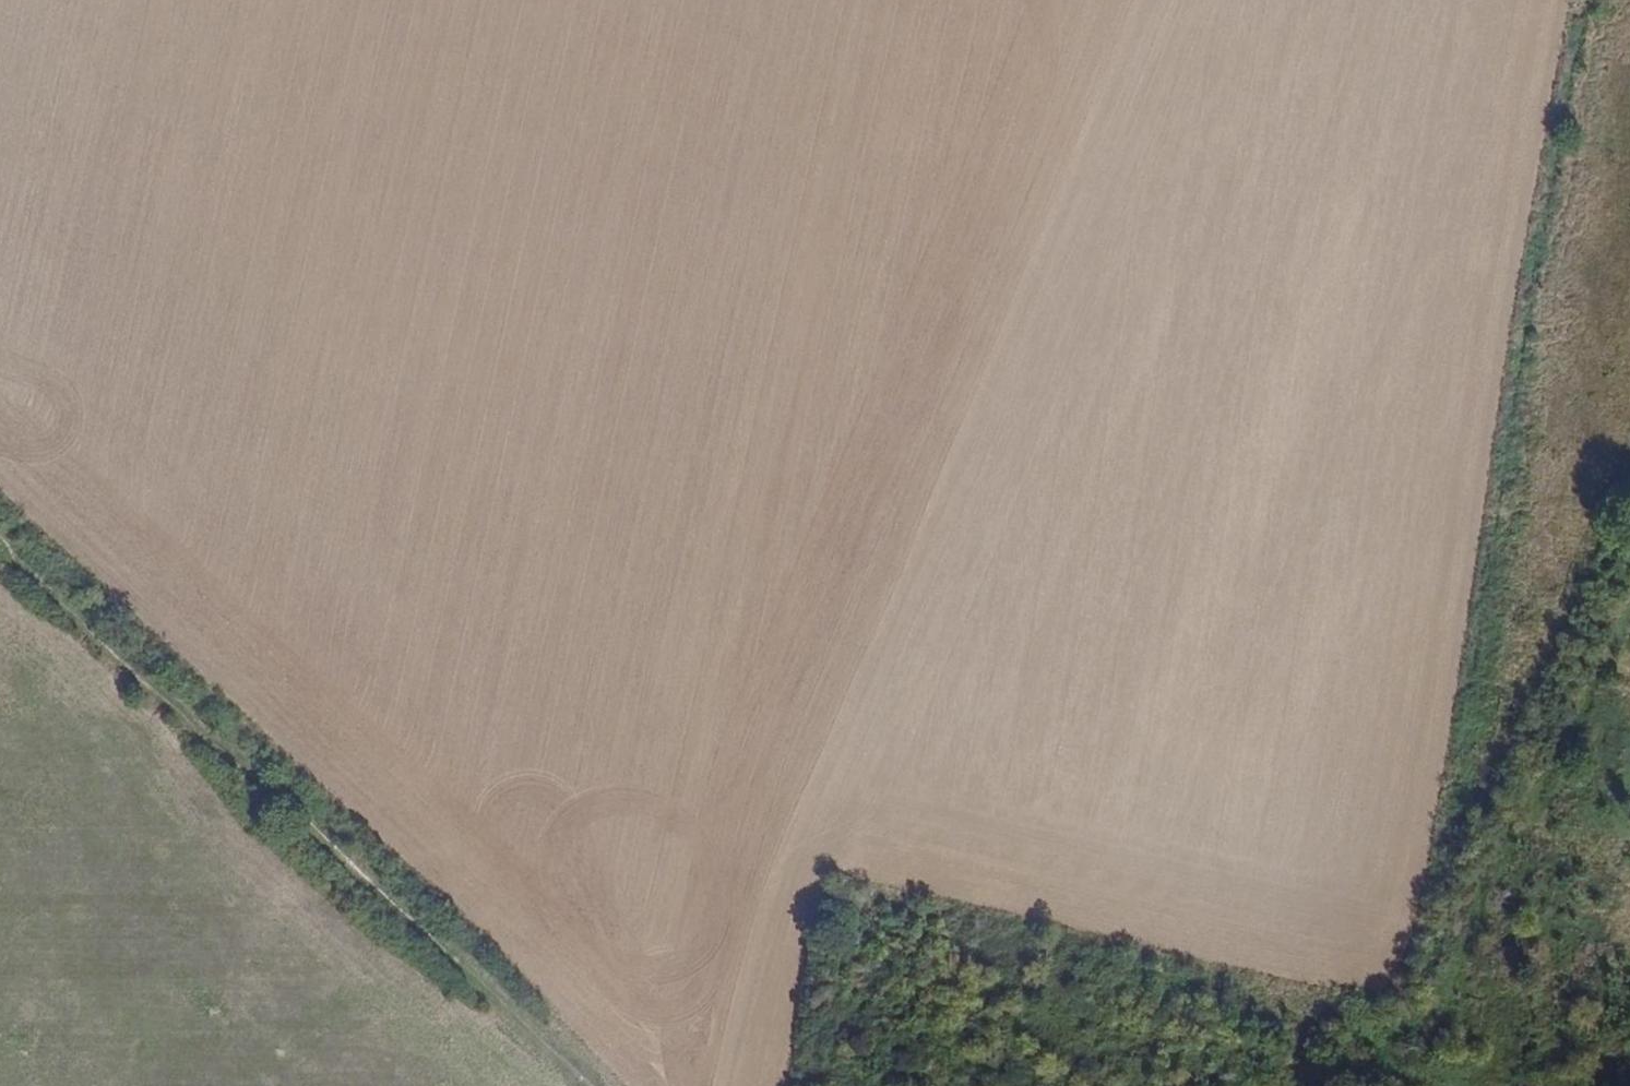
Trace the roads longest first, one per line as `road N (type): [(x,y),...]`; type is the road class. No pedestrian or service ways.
road 1 (track): [(0,544),(584,1085)]

